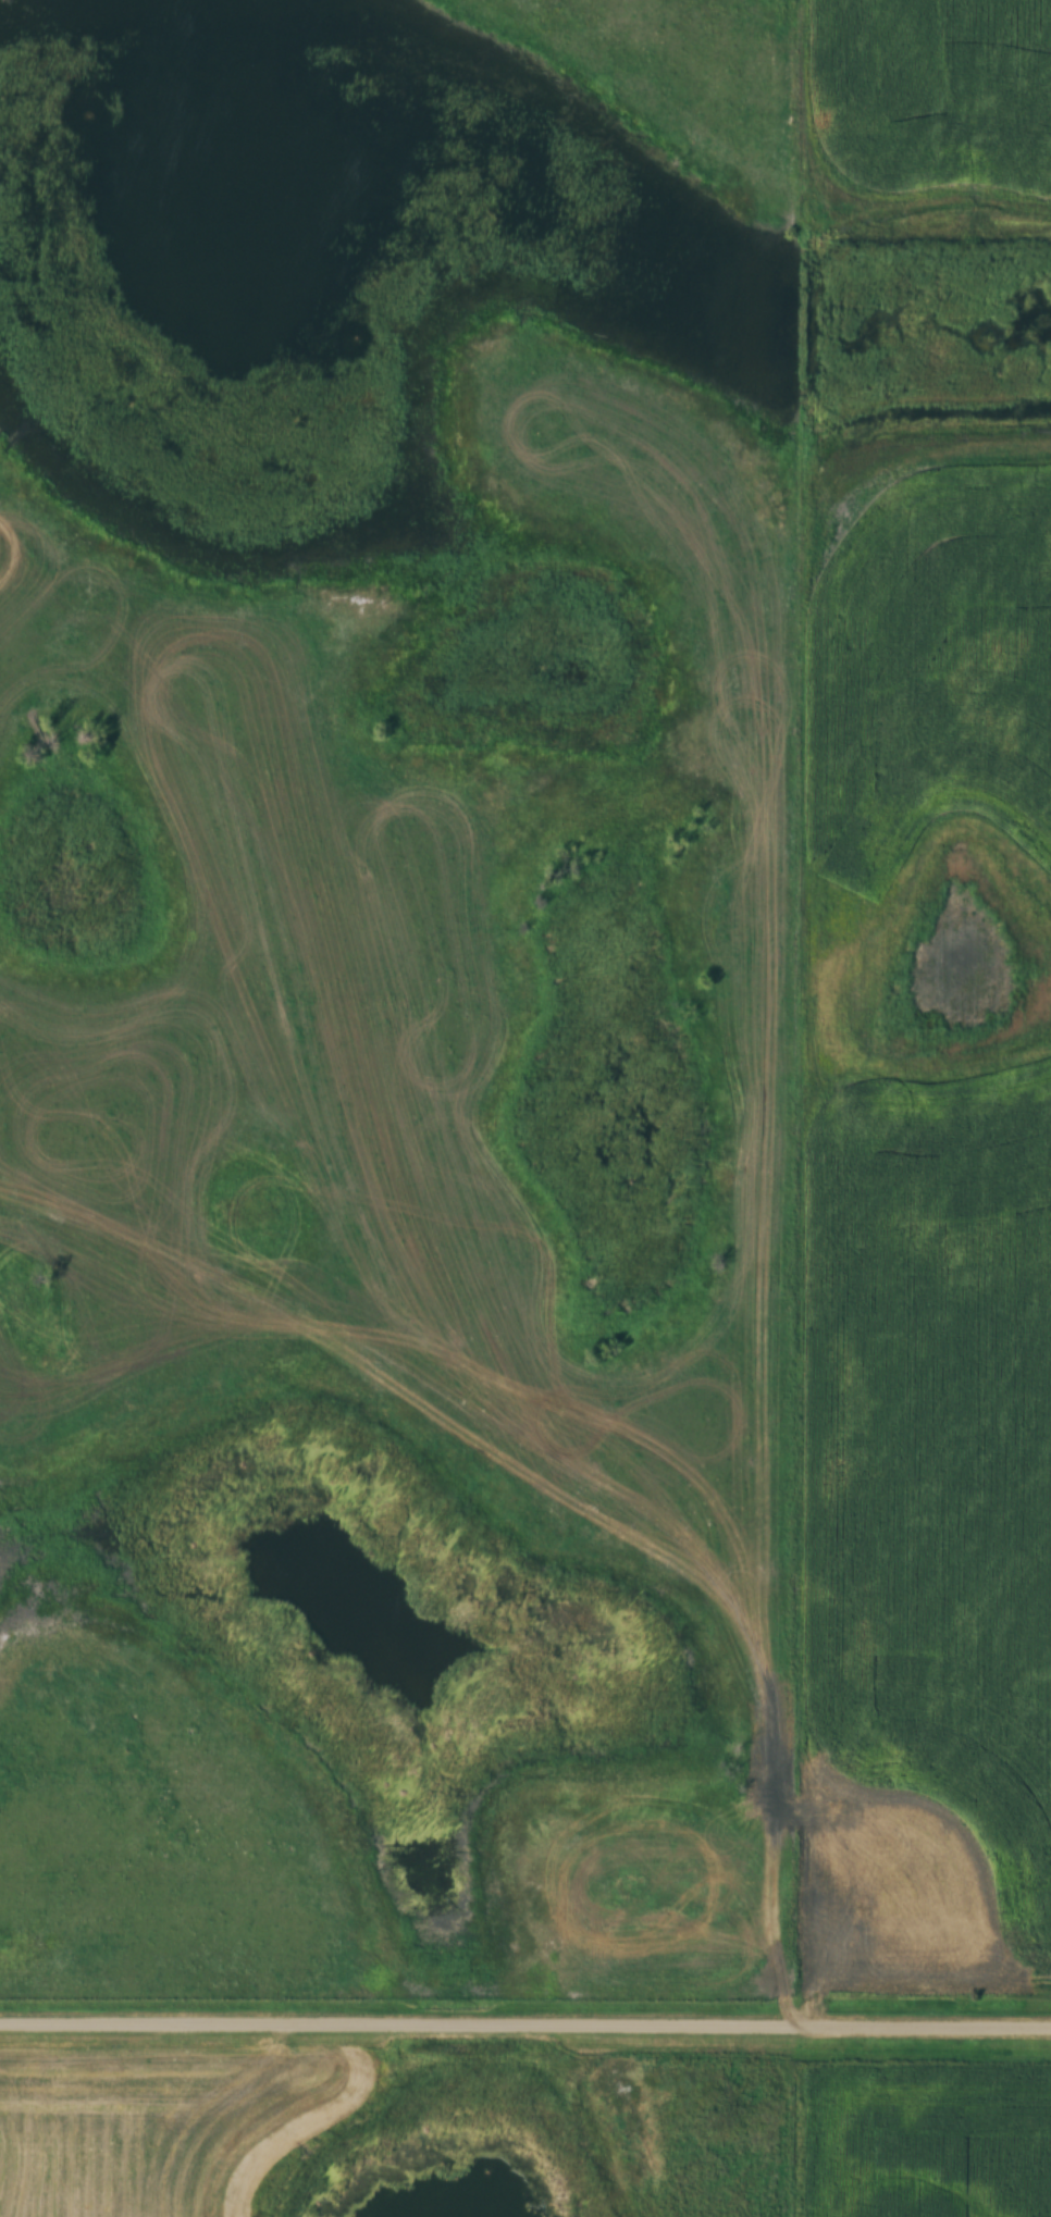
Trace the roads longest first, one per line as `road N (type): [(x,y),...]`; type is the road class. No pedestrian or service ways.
road 1 (residential): [(0,2028),(1050,2031)]

